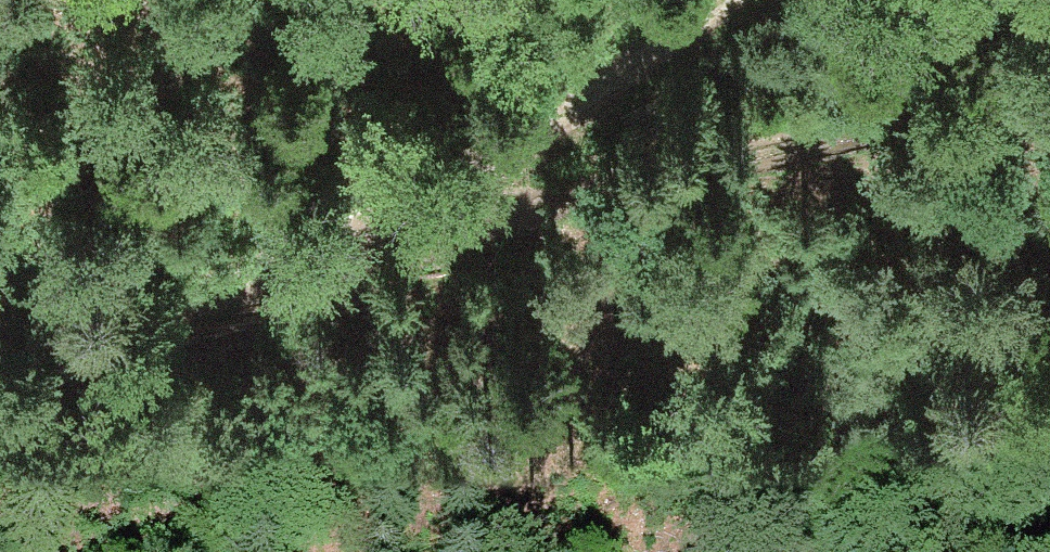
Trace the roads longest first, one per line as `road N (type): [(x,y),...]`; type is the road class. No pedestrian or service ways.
road 1 (track): [(705,0),(347,264),(178,310),(0,418)]
road 2 (track): [(1049,151),(943,128),(819,136),(347,264)]

